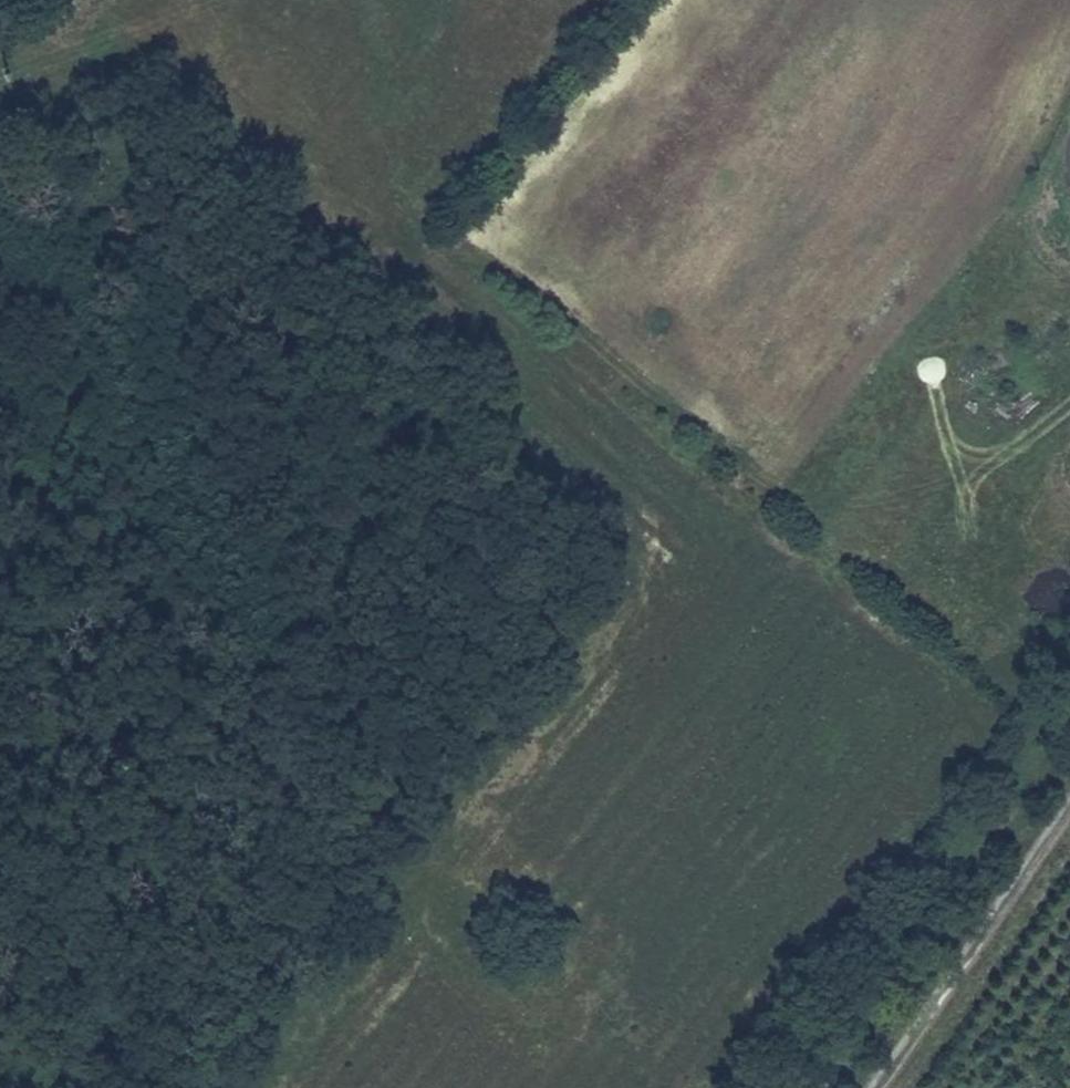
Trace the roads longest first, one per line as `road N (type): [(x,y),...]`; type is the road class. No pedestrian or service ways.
road 1 (residential): [(1069,800),(868,1087)]

